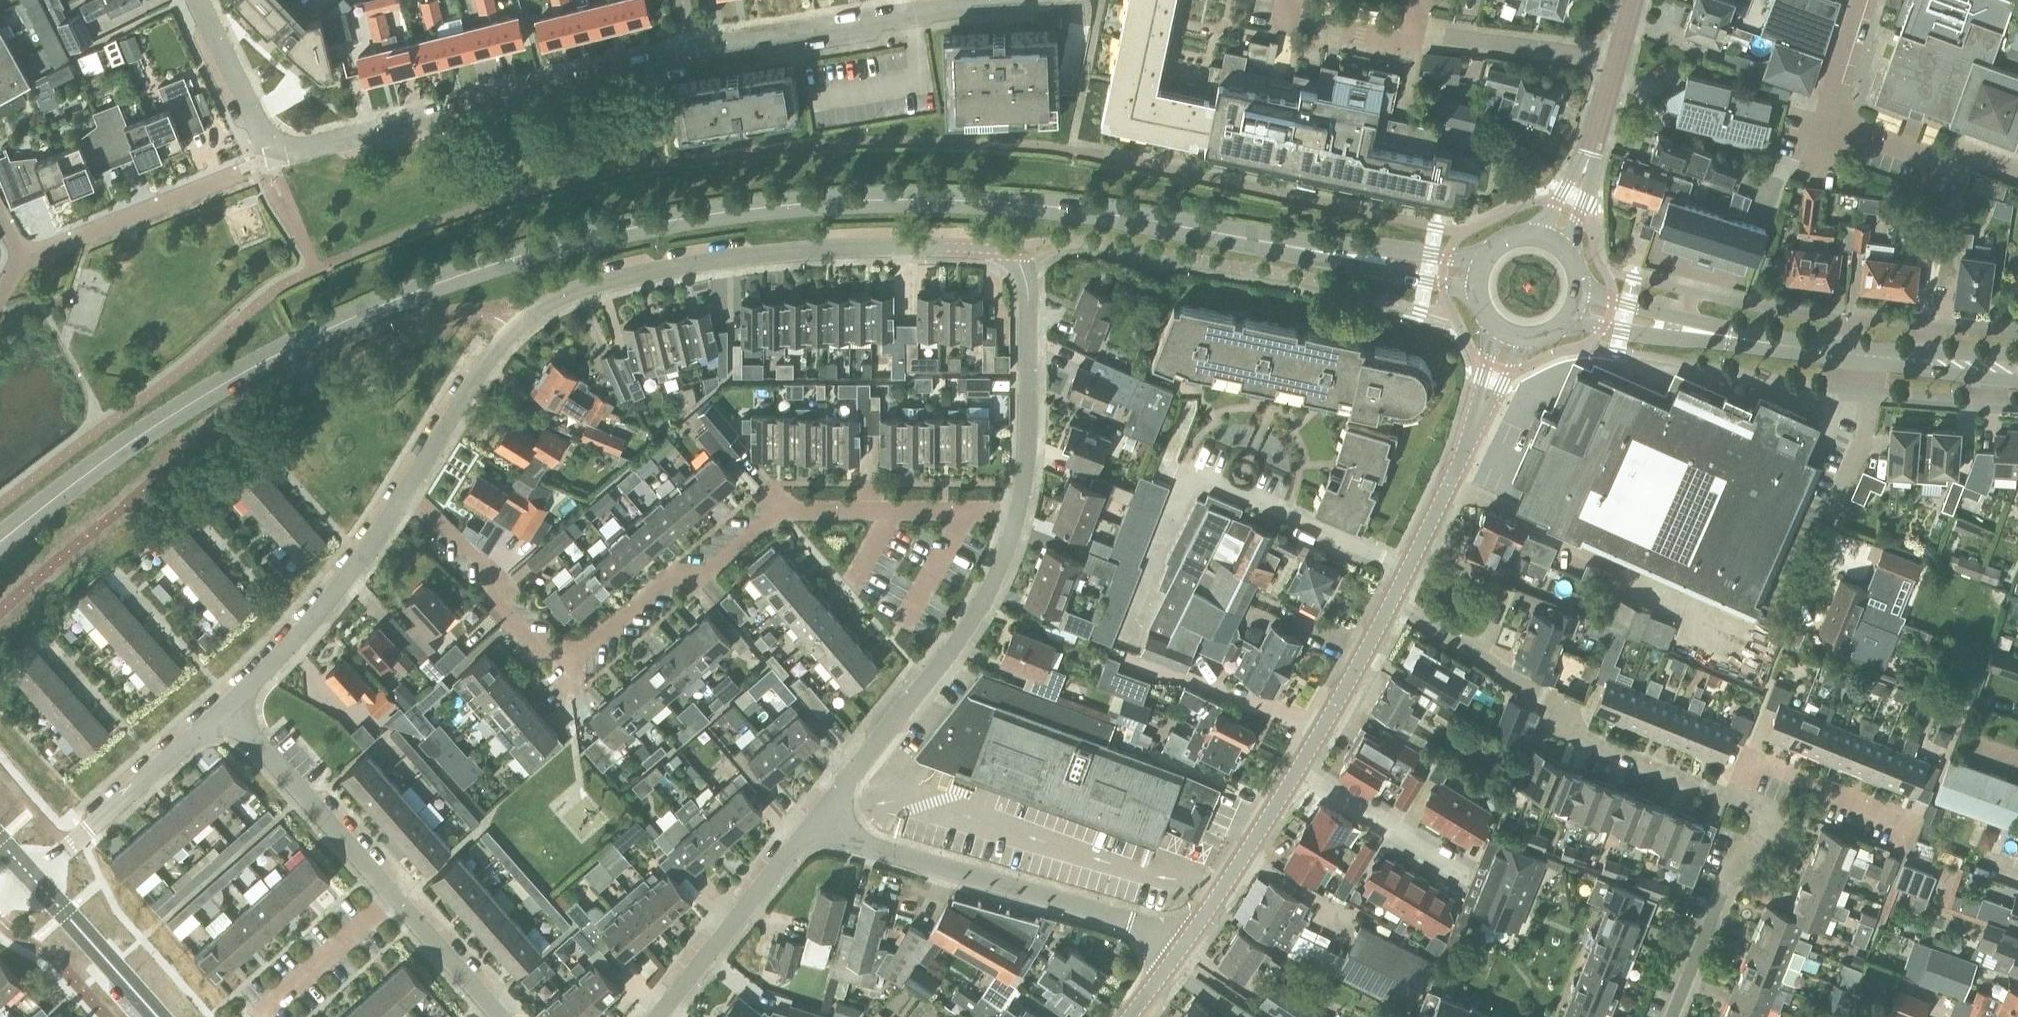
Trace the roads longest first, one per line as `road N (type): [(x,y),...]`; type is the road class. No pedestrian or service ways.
road 1 (secondary): [(0,544),(131,443),(216,390),(333,327),(441,282),(549,247),(752,208),(890,199),(1036,206)]
road 2 (residential): [(1017,517),(782,513),(715,564),(667,578),(569,653),(534,644),(501,605),(482,562),(405,494)]
road 3 (residential): [(405,494),(498,351),(565,297),(733,257),(905,246),(1030,250)]
road 4 (secondary): [(1480,276),(1036,206)]
road 5 (secondary): [(2017,369),(1862,359),(1577,303)]
road 6 (residential): [(269,159),(699,49)]
road 7 (residential): [(1133,633),(1190,479),(1204,476),(1412,566)]
road 8 (residential): [(1179,956),(1142,925),(887,854),(822,816)]
road 9 (residential): [(822,816),(961,642),(998,579),(1017,517)]
road 10 (residential): [(1736,801),(1576,739),(1554,707),(1479,658)]
road 11 (residential): [(699,49),(980,0)]
road 12 (residential): [(229,712),(327,607),(405,494)]
road 13 (residential): [(1017,517),(1031,438),(1030,250)]
road 14 (residential): [(822,816),(660,1016)]
road 15 (residential): [(34,877),(229,712)]
road 16 (residential): [(1412,566),(1512,334)]
road 17 (residential): [(1676,1016),(1734,870),(1766,821),(1736,801)]
road 18 (residential): [(395,898),(229,712)]
road 19 (residential): [(21,262),(247,169)]
road 20 (residential): [(1179,956),(1299,772)]
road 21 (residential): [(1908,825),(1757,761),(1736,801)]
road 22 (residential): [(1617,59),(1414,28)]
road 23 (residential): [(2017,171),(1975,156),(1941,167),(1828,124)]
road 24 (residential): [(1299,772),(1393,601)]
road 25 (residential): [(1462,874),(1299,772)]
road 26 (tertiary): [(159,1016),(34,877)]
road 27 (residential): [(395,898),(257,1016)]
road 28 (residential): [(269,159),(198,0)]
road 29 (residential): [(502,1016),(395,898)]
road 30 (residential): [(1570,211),(1617,59)]
road 31 (residential): [(1828,124),(1858,0)]

